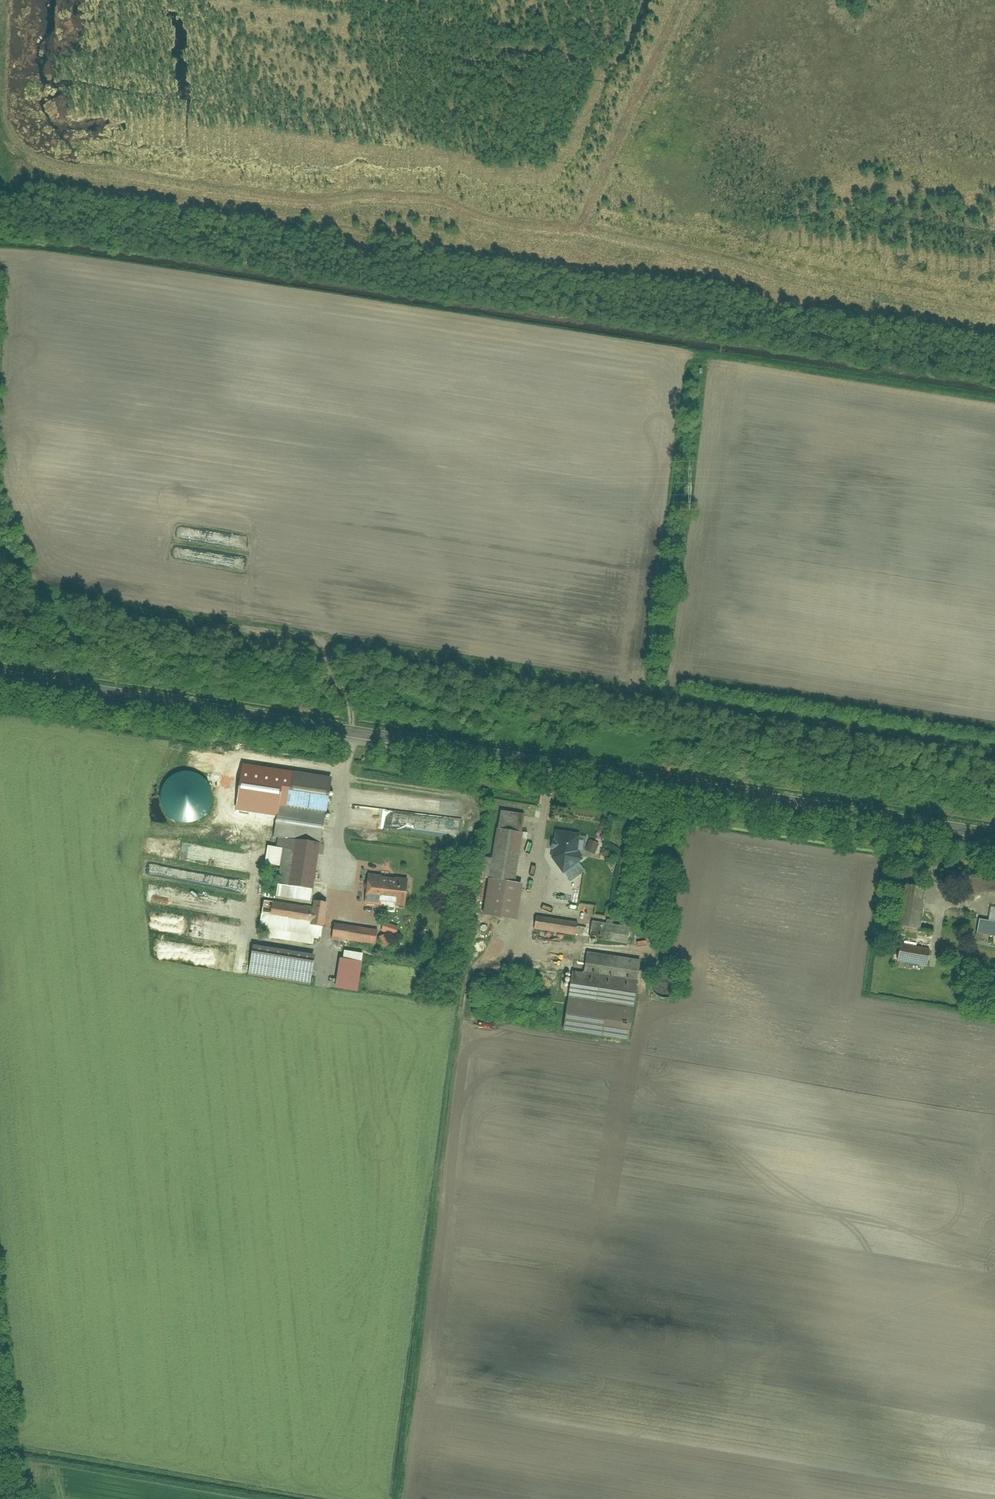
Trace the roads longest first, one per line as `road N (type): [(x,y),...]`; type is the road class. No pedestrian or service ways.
road 1 (tertiary): [(0,676),(994,834)]

